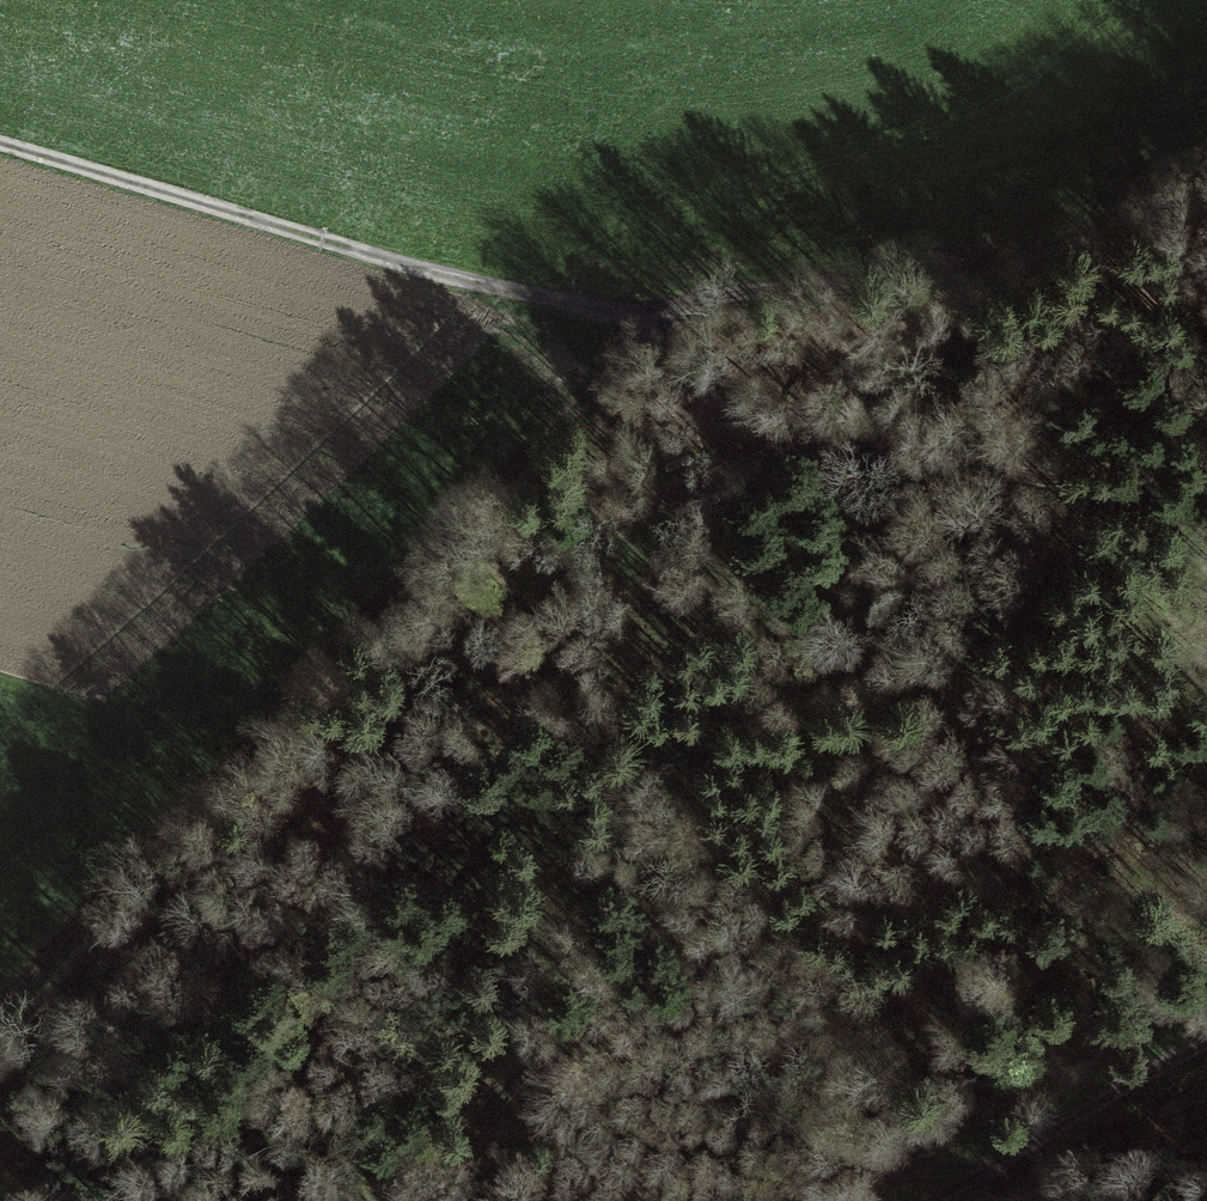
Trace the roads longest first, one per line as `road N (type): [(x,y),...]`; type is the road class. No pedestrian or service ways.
road 1 (track): [(0,985),(664,316),(1065,233),(1206,159)]
road 2 (track): [(0,145),(462,281),(664,316),(707,373),(792,425),(897,463),(1206,504)]
road 3 (track): [(1206,727),(1157,777),(1118,795),(1017,827),(648,979),(512,1084),(423,1200)]
road 4 (track): [(1206,1037),(920,1200)]

